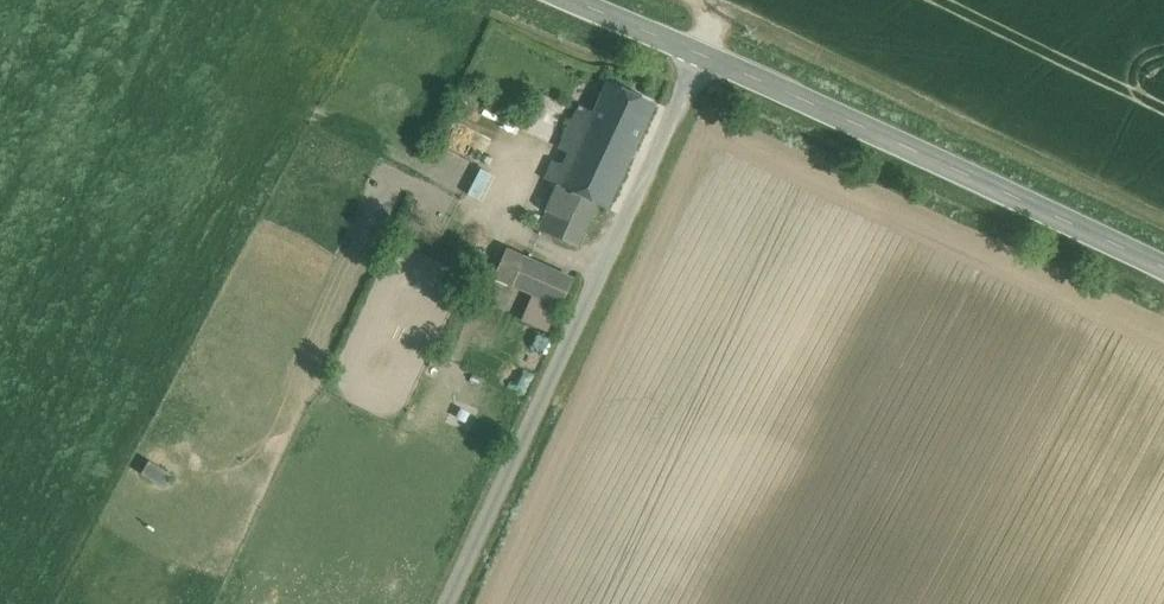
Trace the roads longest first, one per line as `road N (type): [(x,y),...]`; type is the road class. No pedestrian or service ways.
road 1 (secondary): [(1163,267),(695,52)]
road 2 (track): [(446,603),(595,284)]
road 3 (residential): [(595,284),(695,52)]
road 4 (secondary): [(695,52),(572,0)]

